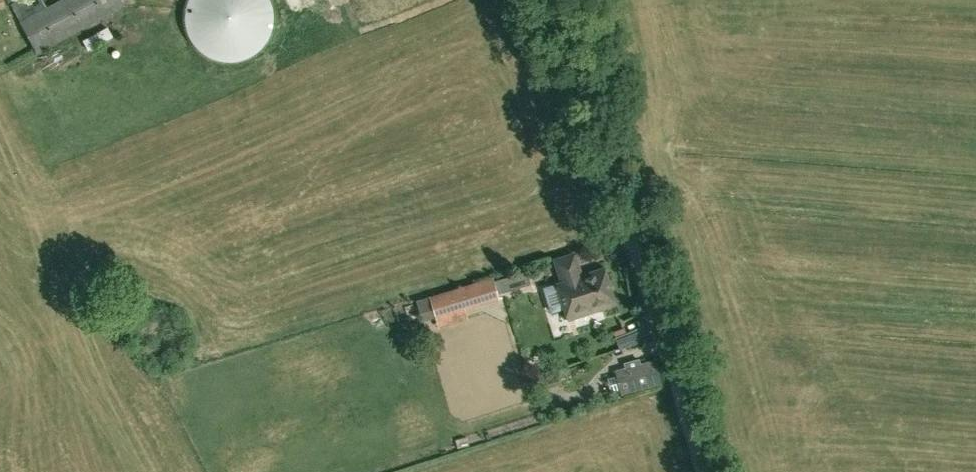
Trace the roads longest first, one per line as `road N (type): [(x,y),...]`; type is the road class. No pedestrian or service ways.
road 1 (track): [(703,471),(563,0)]

